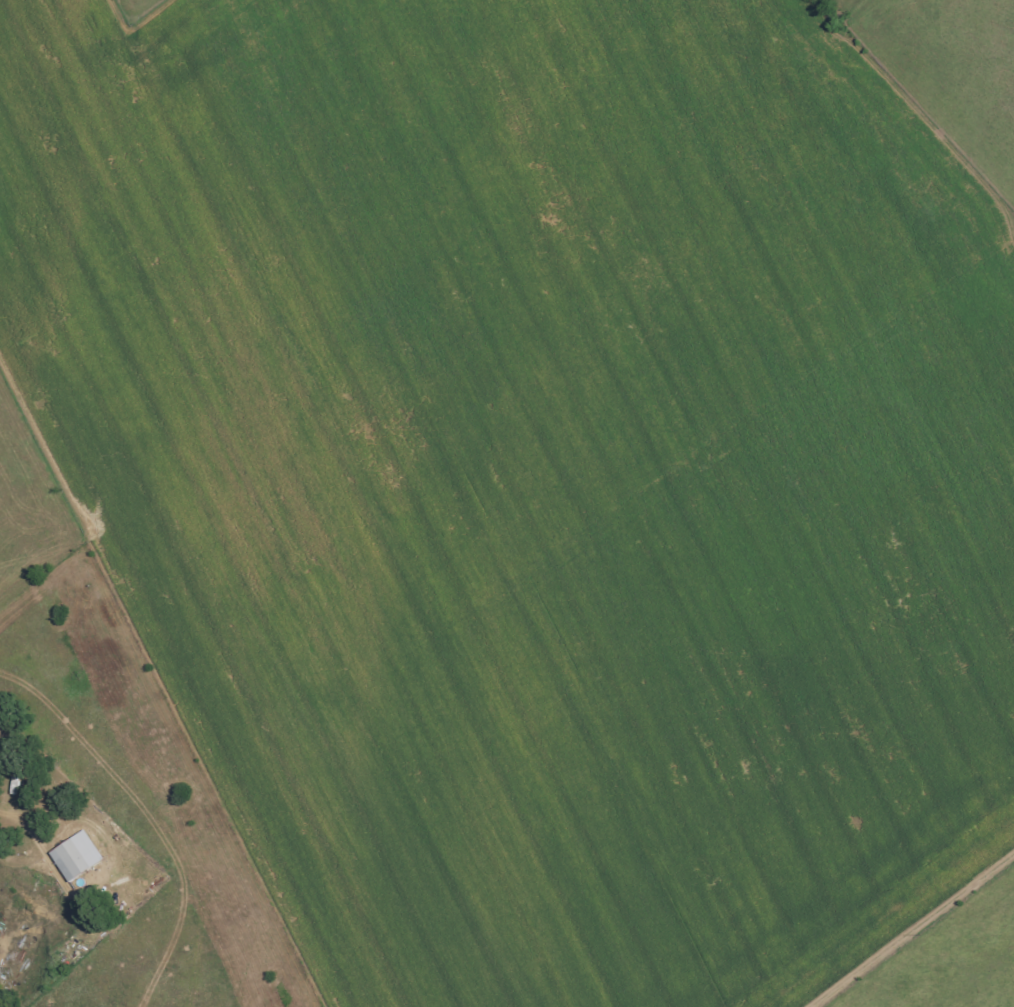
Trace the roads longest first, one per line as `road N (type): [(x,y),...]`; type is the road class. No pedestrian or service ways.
road 1 (residential): [(1013,858),(823,1006)]

